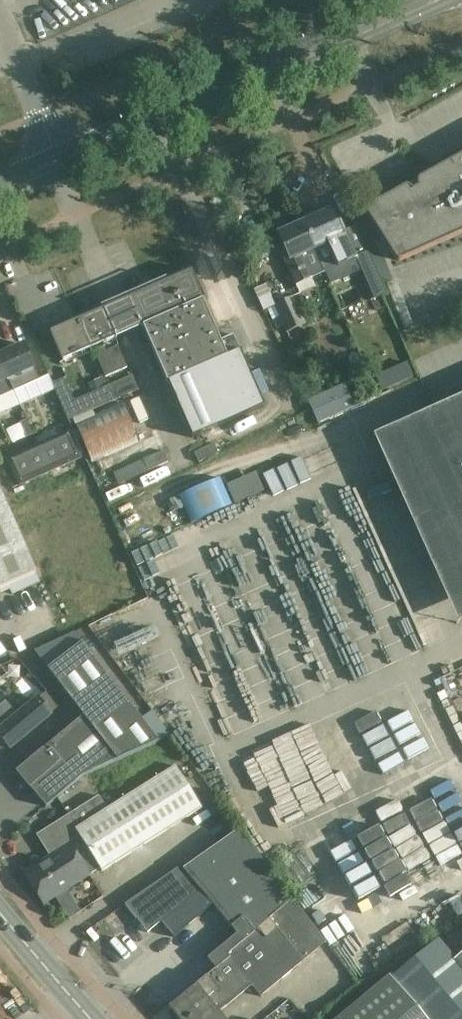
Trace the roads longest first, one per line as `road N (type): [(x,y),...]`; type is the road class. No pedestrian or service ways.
road 1 (secondary): [(61,174),(455,0)]
road 2 (secondary): [(414,0),(53,155)]
road 3 (tertiary): [(94,1018),(0,908)]
road 4 (unclassified): [(0,29),(53,155)]

